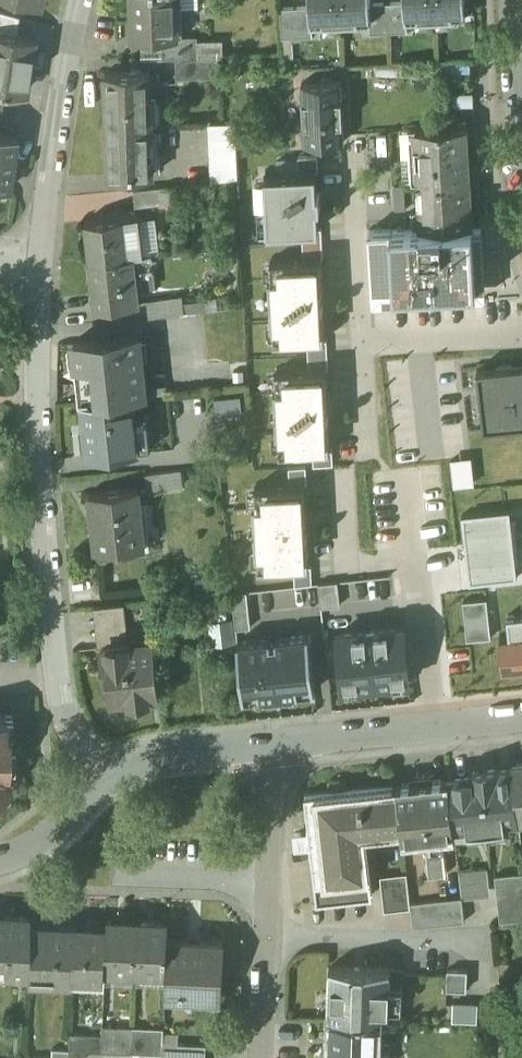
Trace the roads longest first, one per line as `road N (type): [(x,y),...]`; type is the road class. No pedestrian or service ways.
road 1 (residential): [(104,783),(67,730),(57,682),(37,404),(41,270)]
road 2 (residential): [(271,747),(257,1057)]
road 3 (residential): [(41,270),(82,0)]
road 4 (residential): [(350,157),(360,343)]
road 5 (residential): [(104,783),(140,764),(271,747)]
road 6 (residential): [(413,562),(433,728)]
road 7 (residential): [(271,747),(433,728)]
road 8 (residential): [(360,343),(521,333)]
road 9 (residential): [(0,860),(54,833),(104,783)]

